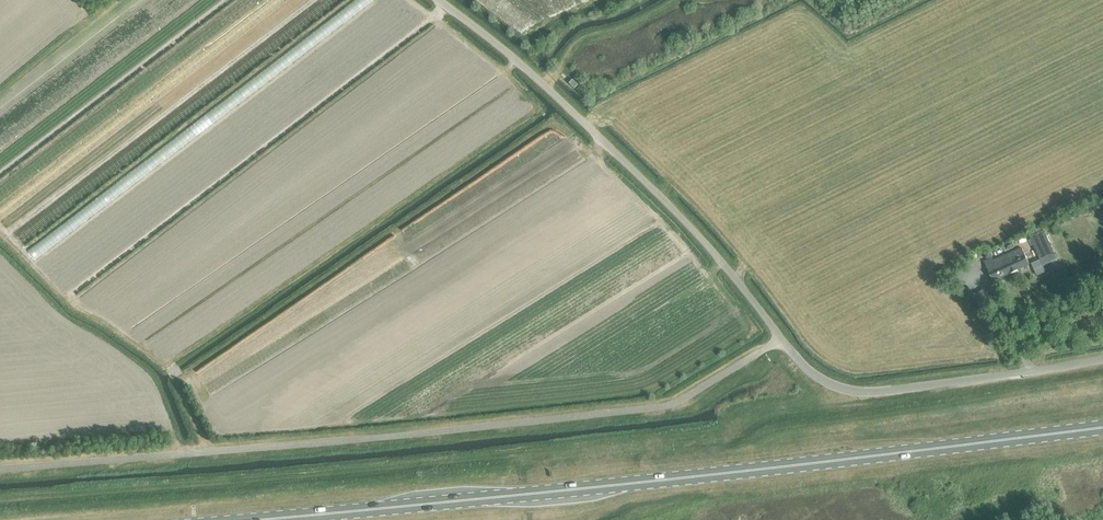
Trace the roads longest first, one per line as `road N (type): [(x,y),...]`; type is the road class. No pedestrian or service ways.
road 1 (primary): [(254,519),(1102,427)]
road 2 (unclassified): [(1102,358),(871,393),(818,379),(671,207),(545,86),(437,0)]

